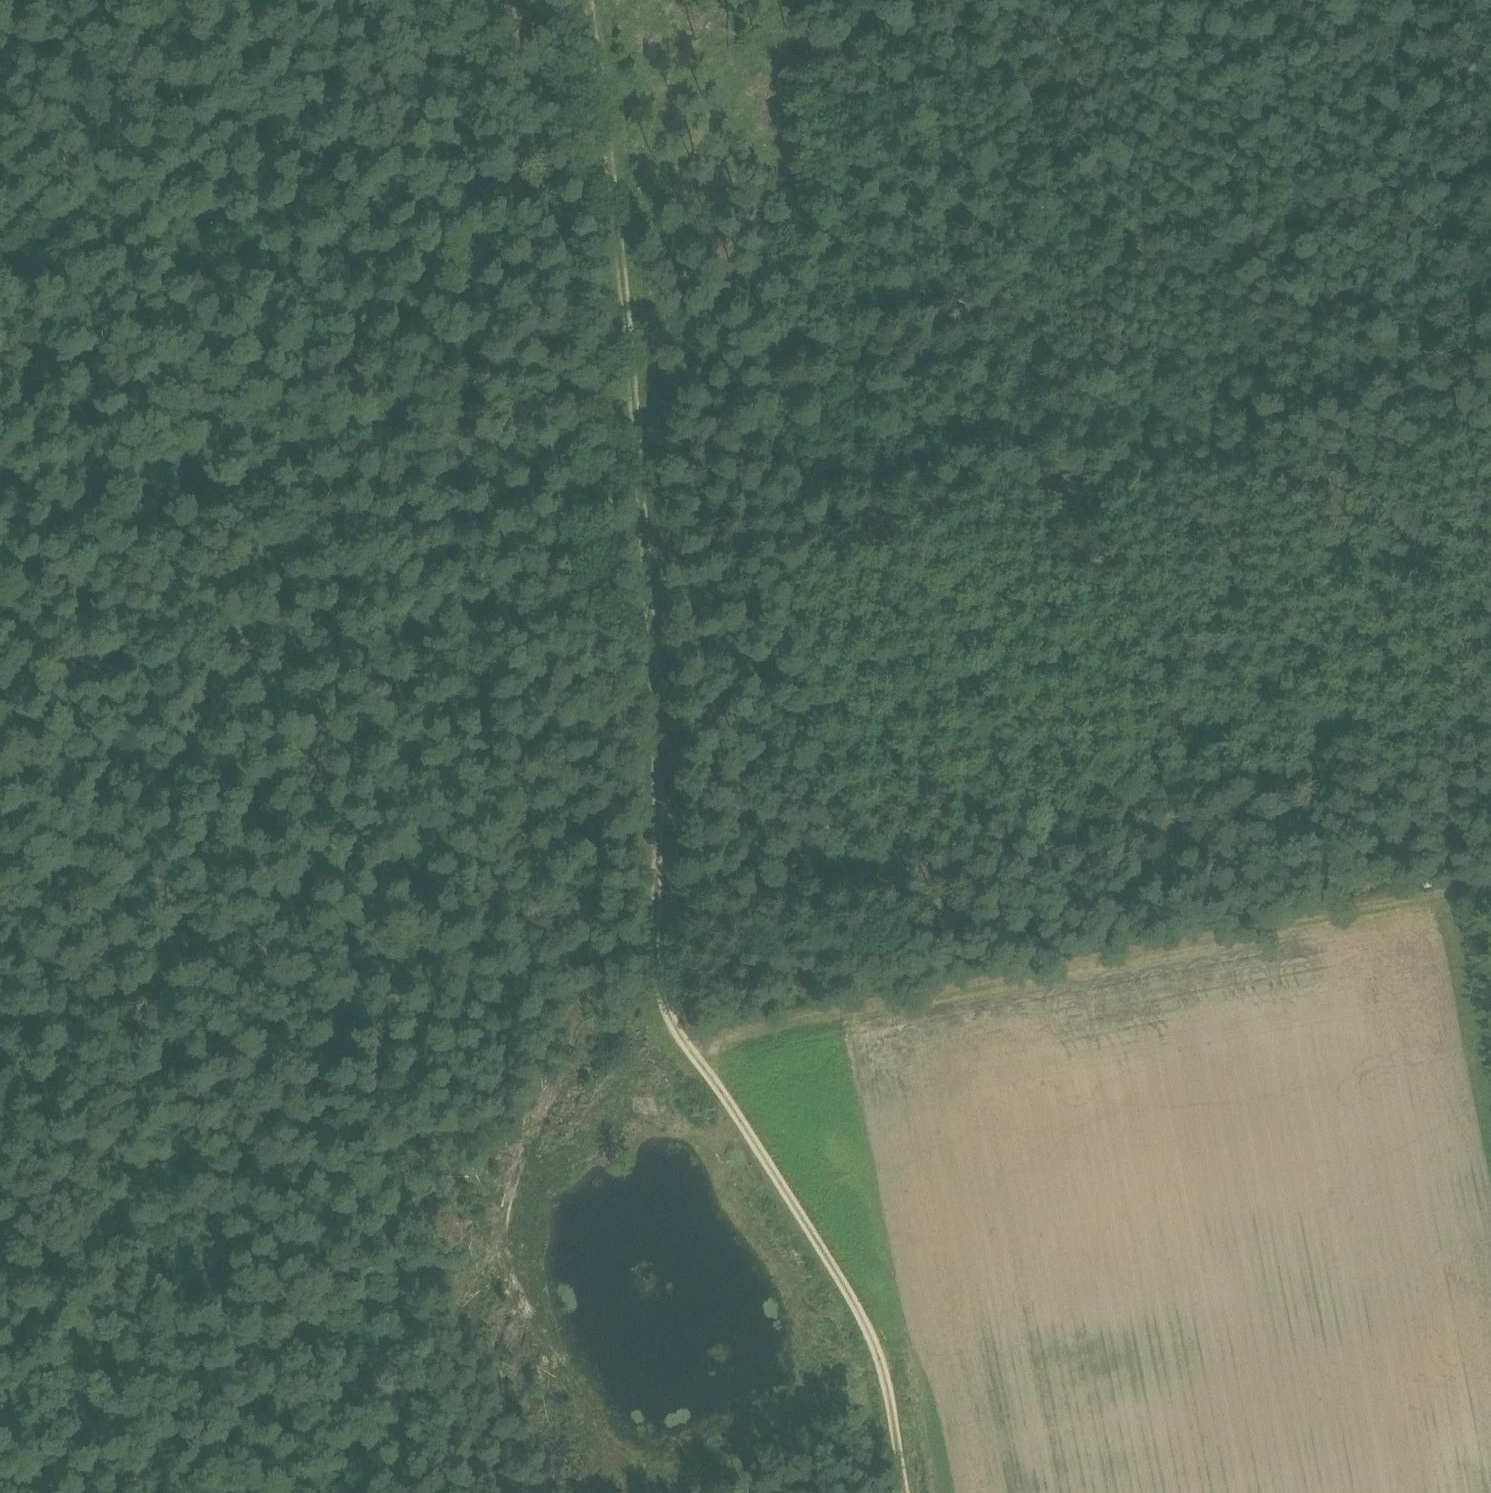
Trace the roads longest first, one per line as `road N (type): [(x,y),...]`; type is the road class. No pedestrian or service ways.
road 1 (track): [(905,1492),(888,1381),(872,1334),(680,1035),(653,964),(657,881),(643,460),(612,68),(598,0)]
road 2 (track): [(680,1035),(715,1039),(1490,887)]

